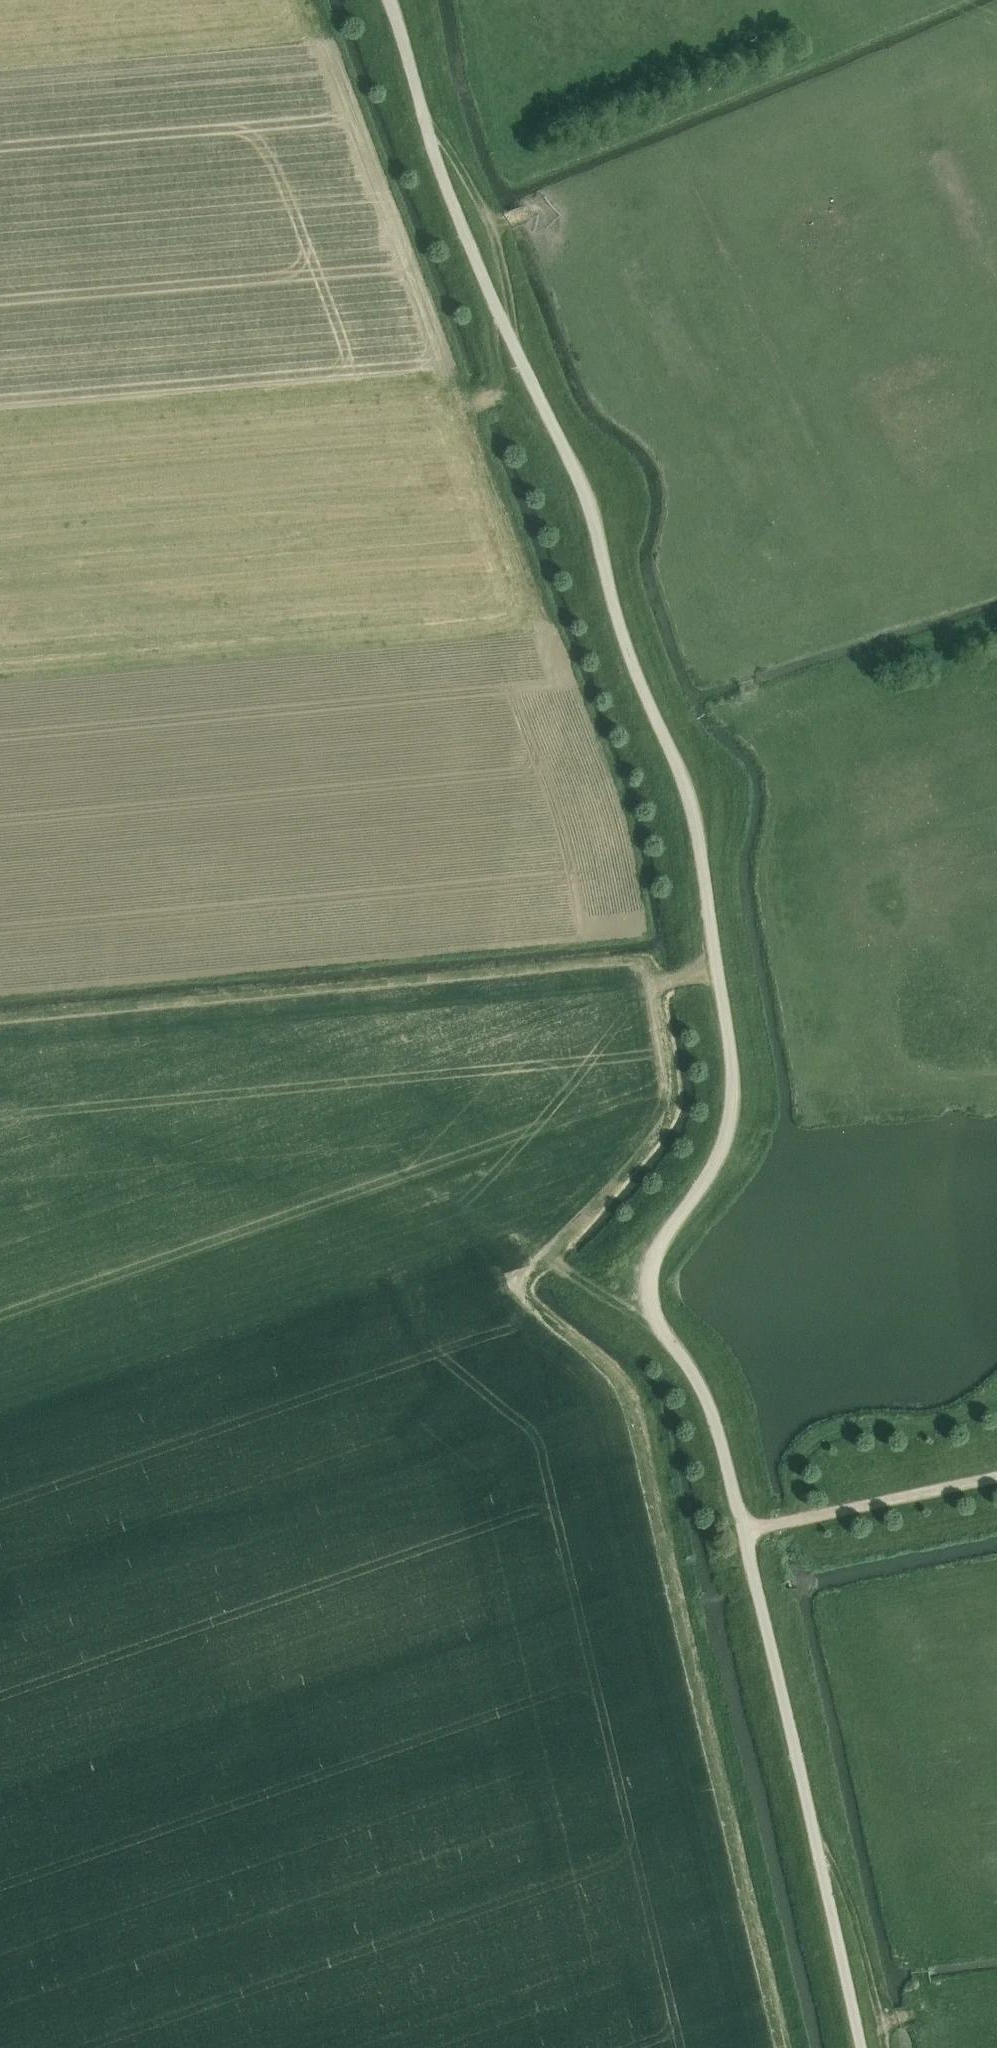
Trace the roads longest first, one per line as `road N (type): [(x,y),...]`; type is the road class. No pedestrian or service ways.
road 1 (track): [(742,1530),(713,1415),(648,1298),(656,1253),(715,1168),(734,1091),(693,809),(625,638),(585,488),(518,356),(443,172),(391,0)]
road 2 (track): [(863,2047),(742,1530)]

